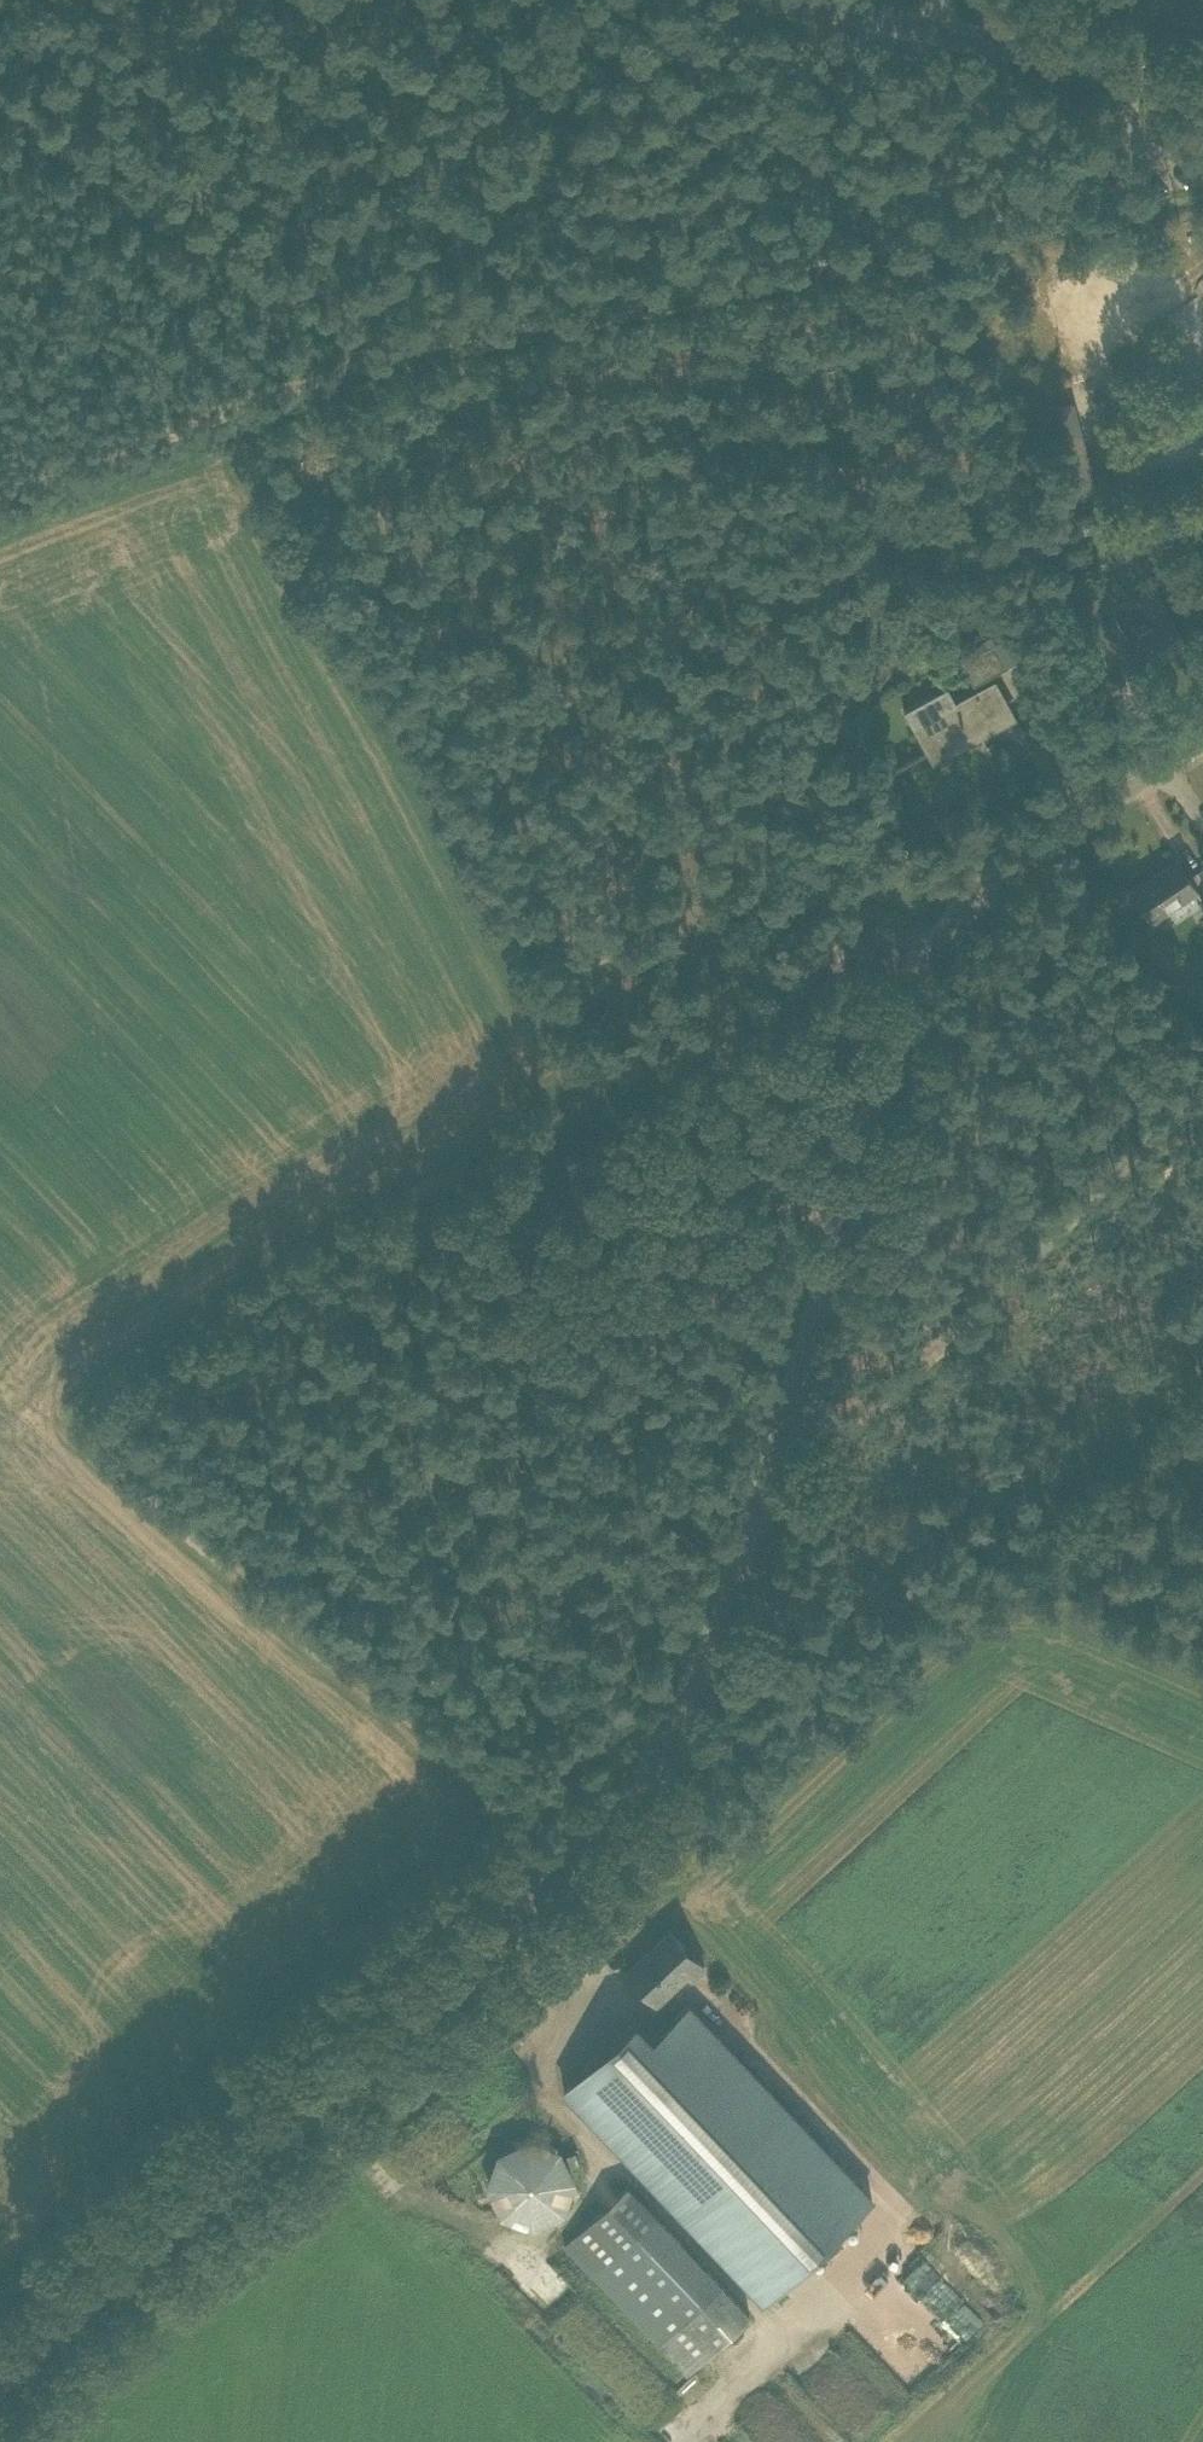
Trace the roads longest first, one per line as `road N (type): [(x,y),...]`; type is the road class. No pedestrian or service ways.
road 1 (unclassified): [(0,2383),(610,1827),(690,1699),(931,958),(1009,861),(1202,738)]
road 2 (track): [(559,1874),(70,1404),(594,1096)]
road 3 (track): [(0,498),(337,370),(1146,188)]
road 4 (track): [(758,1499),(823,1469),(1202,1094)]
road 5 (track): [(690,294),(703,167),(652,177),(566,223),(537,202),(492,199),(448,183),(368,177),(300,232)]
road 6 (track): [(599,1105),(875,946),(931,958)]
road 7 (tertiary): [(1202,87),(933,30)]
road 8 (tertiary): [(933,30),(796,0)]

